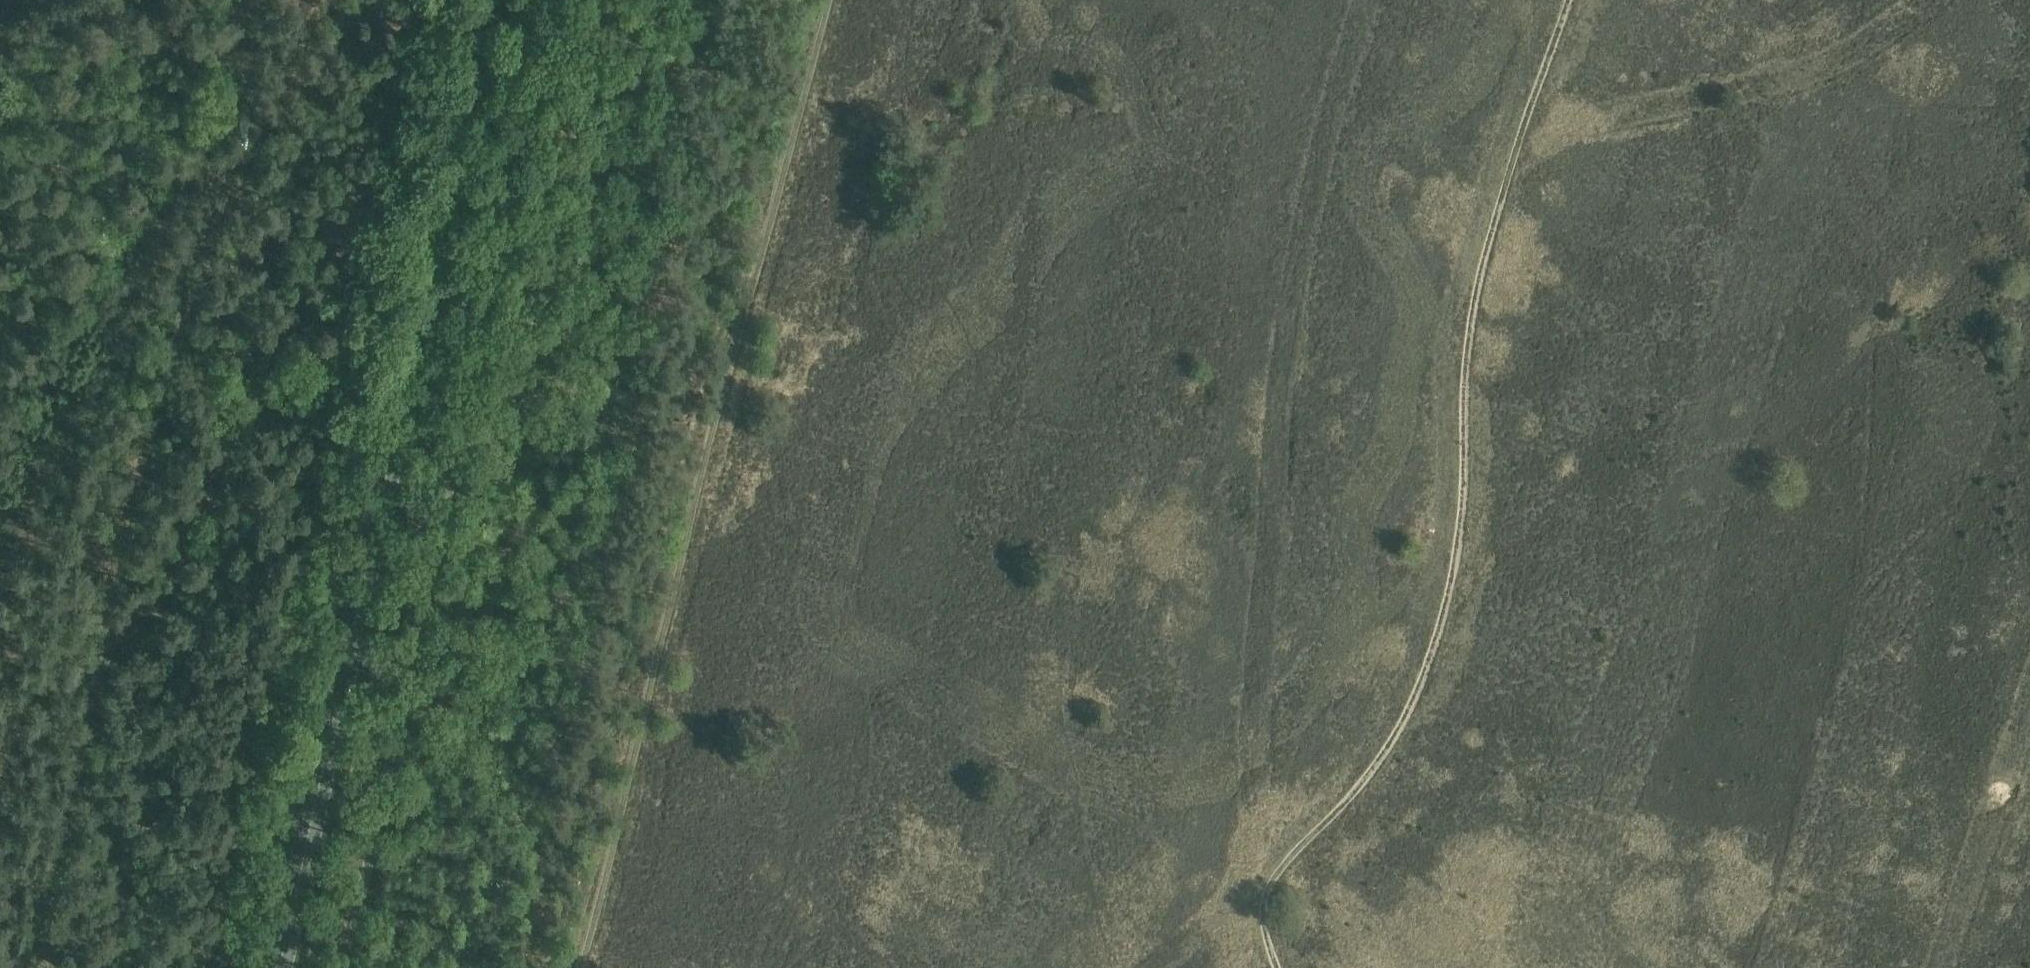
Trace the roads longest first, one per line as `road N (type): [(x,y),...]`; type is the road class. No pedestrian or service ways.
road 1 (track): [(1568,0),(1482,266),(1453,581),(1433,652),(1385,752),(1266,890),(1261,922),(1276,967)]
road 2 (secondary): [(280,967),(491,0)]

